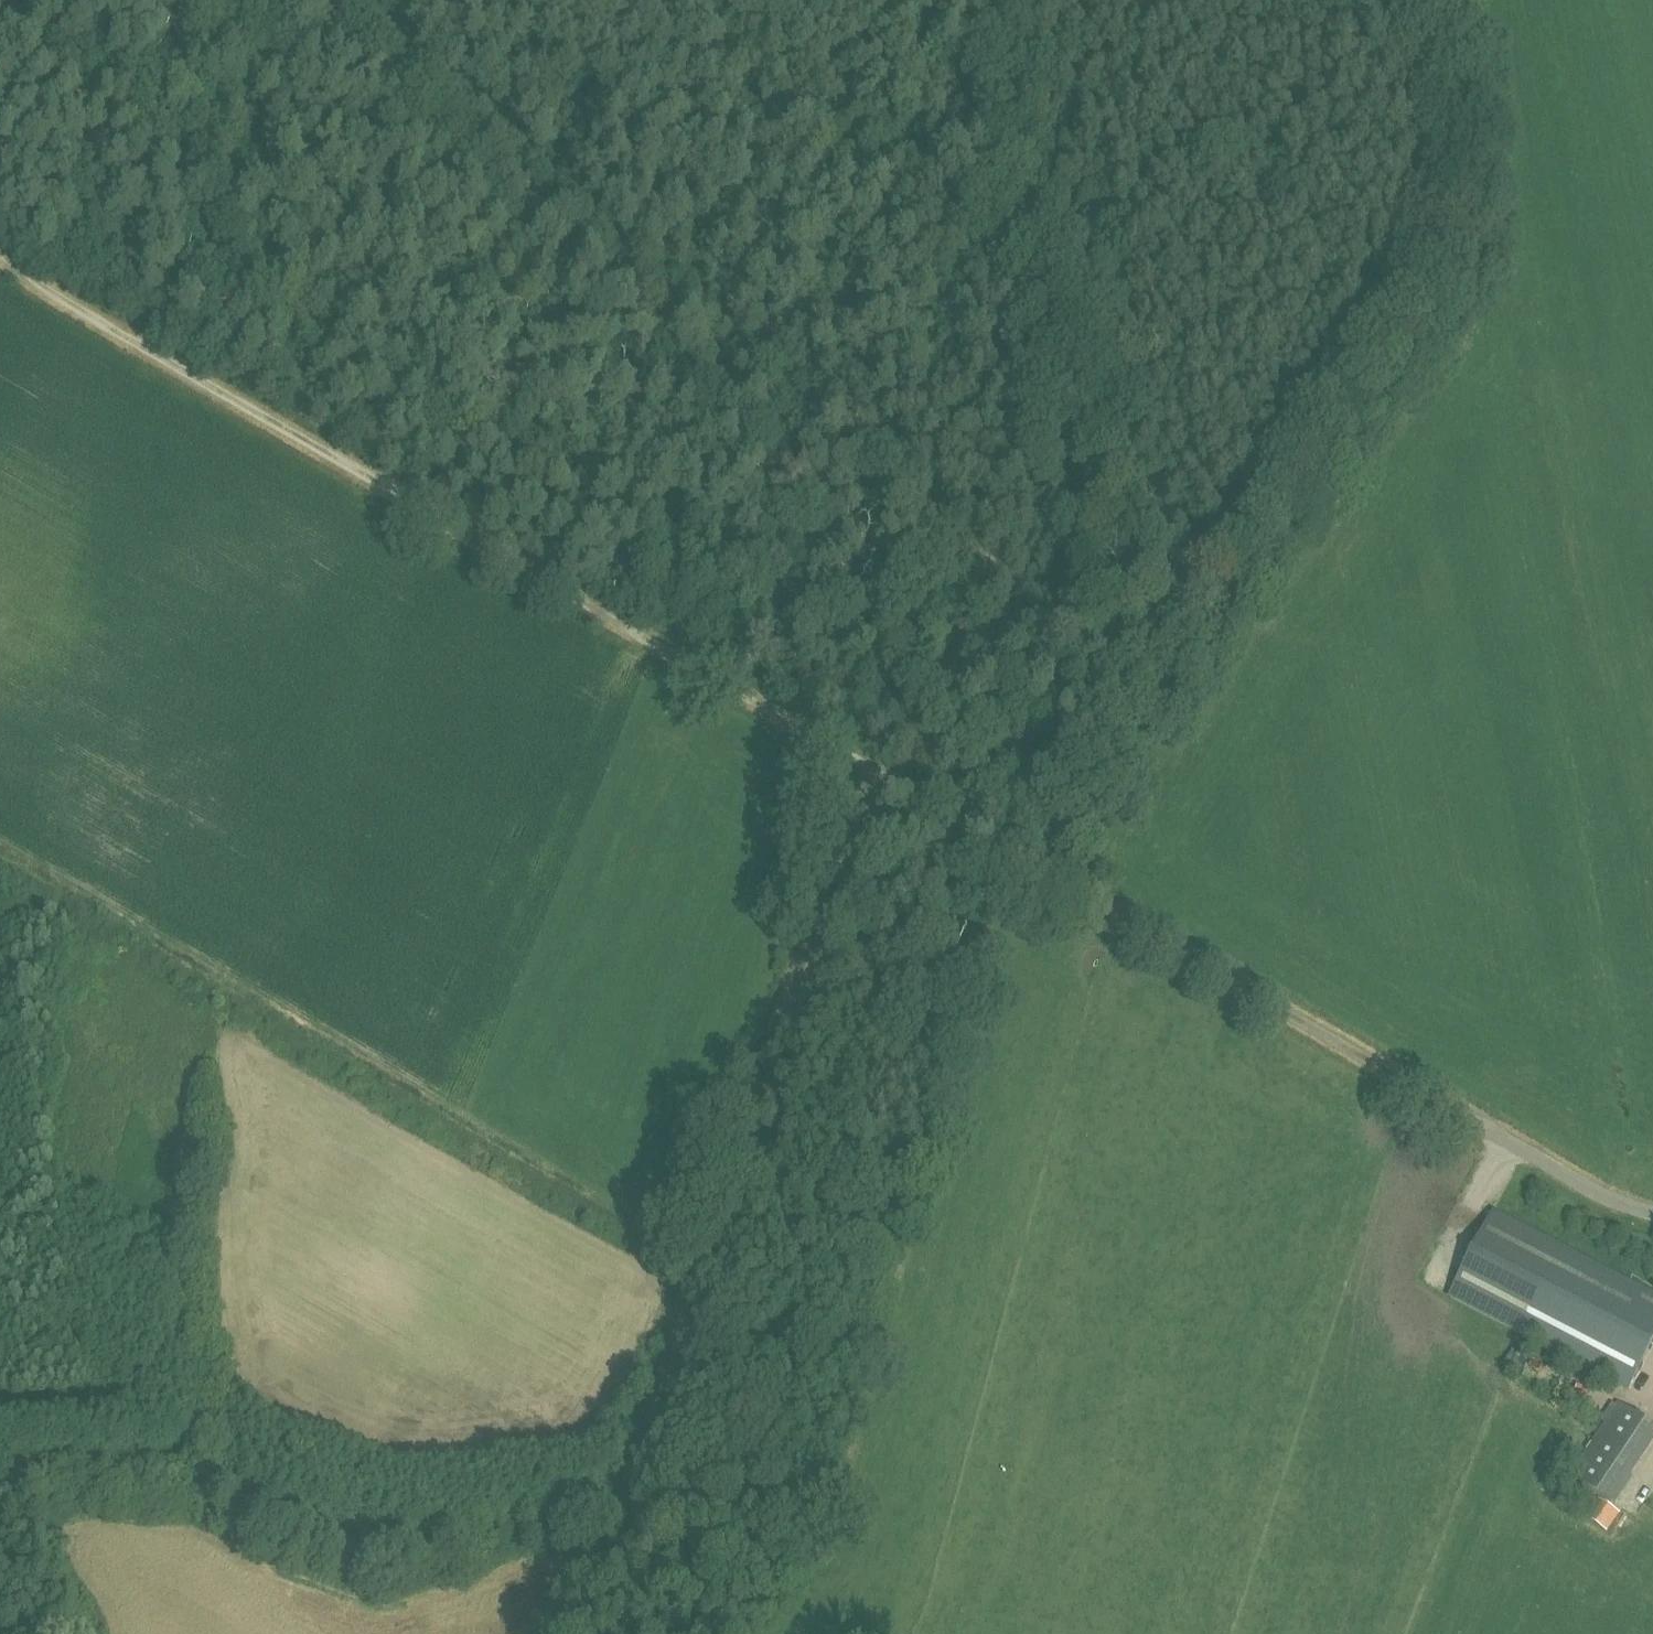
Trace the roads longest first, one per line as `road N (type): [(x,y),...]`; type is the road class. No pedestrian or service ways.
road 1 (track): [(0,253),(100,320),(1039,870)]
road 2 (track): [(1039,870),(1112,726),(1119,669),(981,0)]
road 3 (track): [(1608,1197),(1039,870)]

